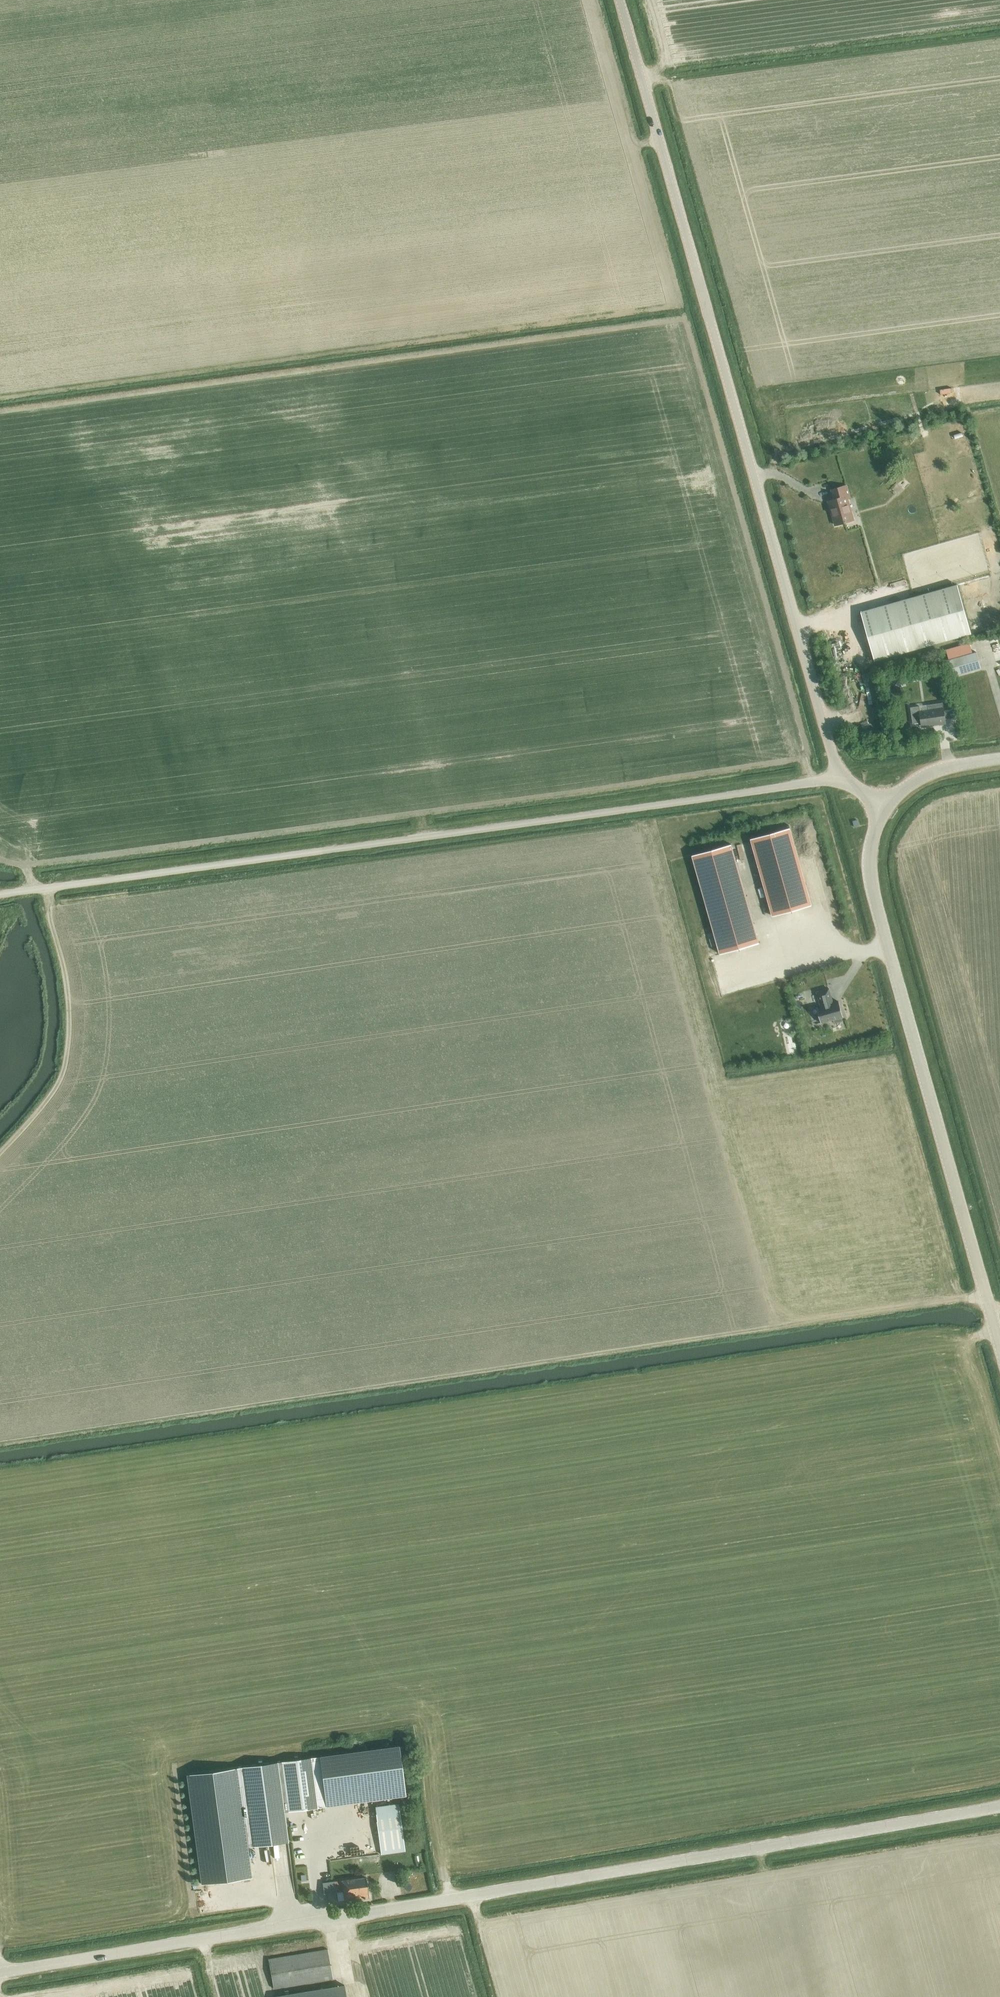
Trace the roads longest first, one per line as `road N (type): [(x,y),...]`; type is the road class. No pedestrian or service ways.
road 1 (tertiary): [(0,1973),(999,1806)]
road 2 (unclassified): [(0,894),(842,777)]
road 3 (tertiary): [(842,777),(620,0)]
road 4 (tertiary): [(999,1344),(872,887),(870,851),(884,808)]
road 5 (tertiary): [(884,808),(928,773),(999,759)]

